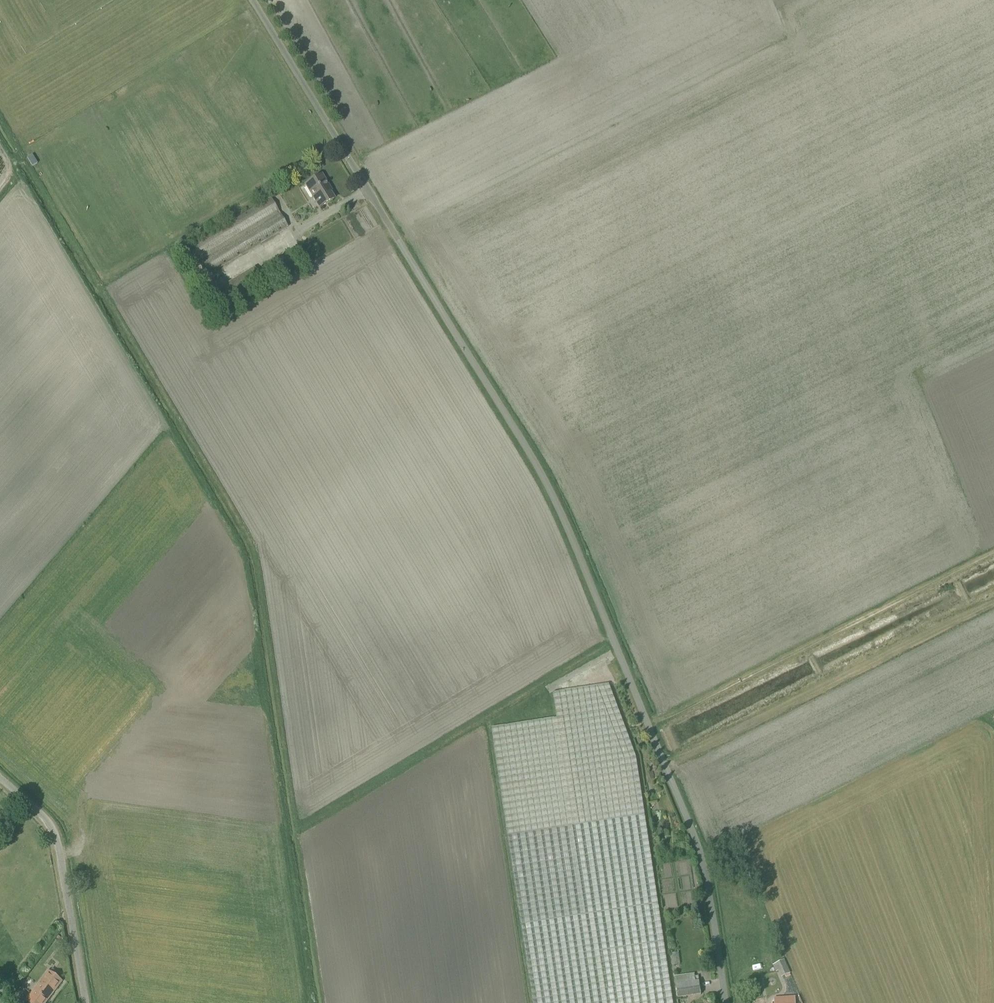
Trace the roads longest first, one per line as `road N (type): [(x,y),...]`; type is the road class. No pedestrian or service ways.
road 1 (unclassified): [(729,1002),(690,814),(544,476),(252,0)]
road 2 (unclassified): [(91,1002),(59,838),(0,778)]

